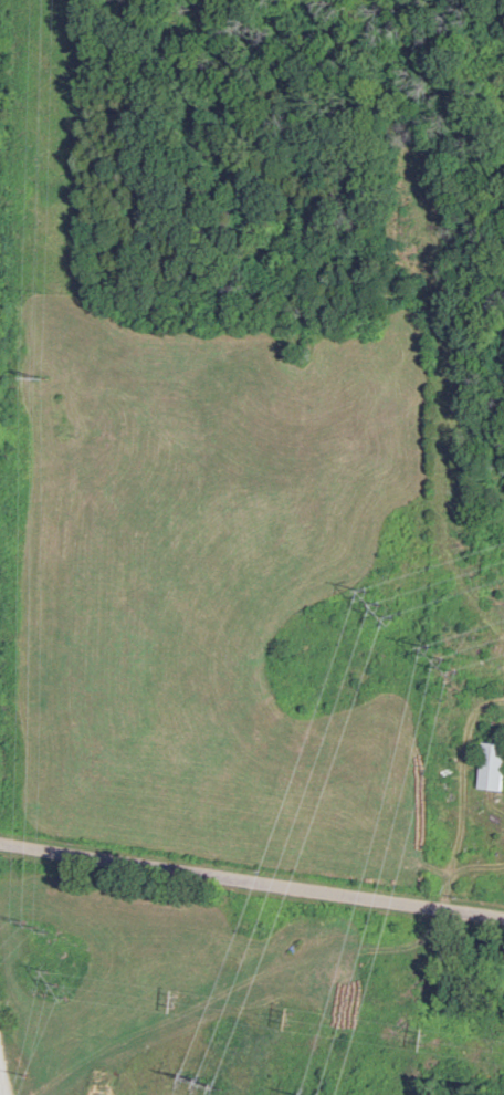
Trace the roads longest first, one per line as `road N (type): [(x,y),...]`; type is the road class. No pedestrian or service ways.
road 1 (residential): [(0,846),(503,926)]

